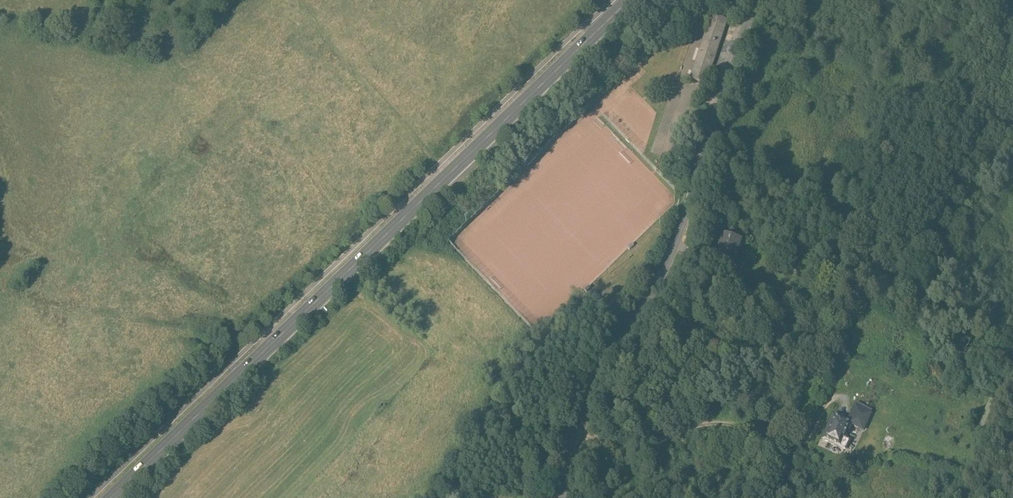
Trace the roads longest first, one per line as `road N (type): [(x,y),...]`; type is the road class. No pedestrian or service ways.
road 1 (primary): [(111,497),(632,0)]
road 2 (tertiary): [(755,0),(674,246),(597,372),(560,497)]

